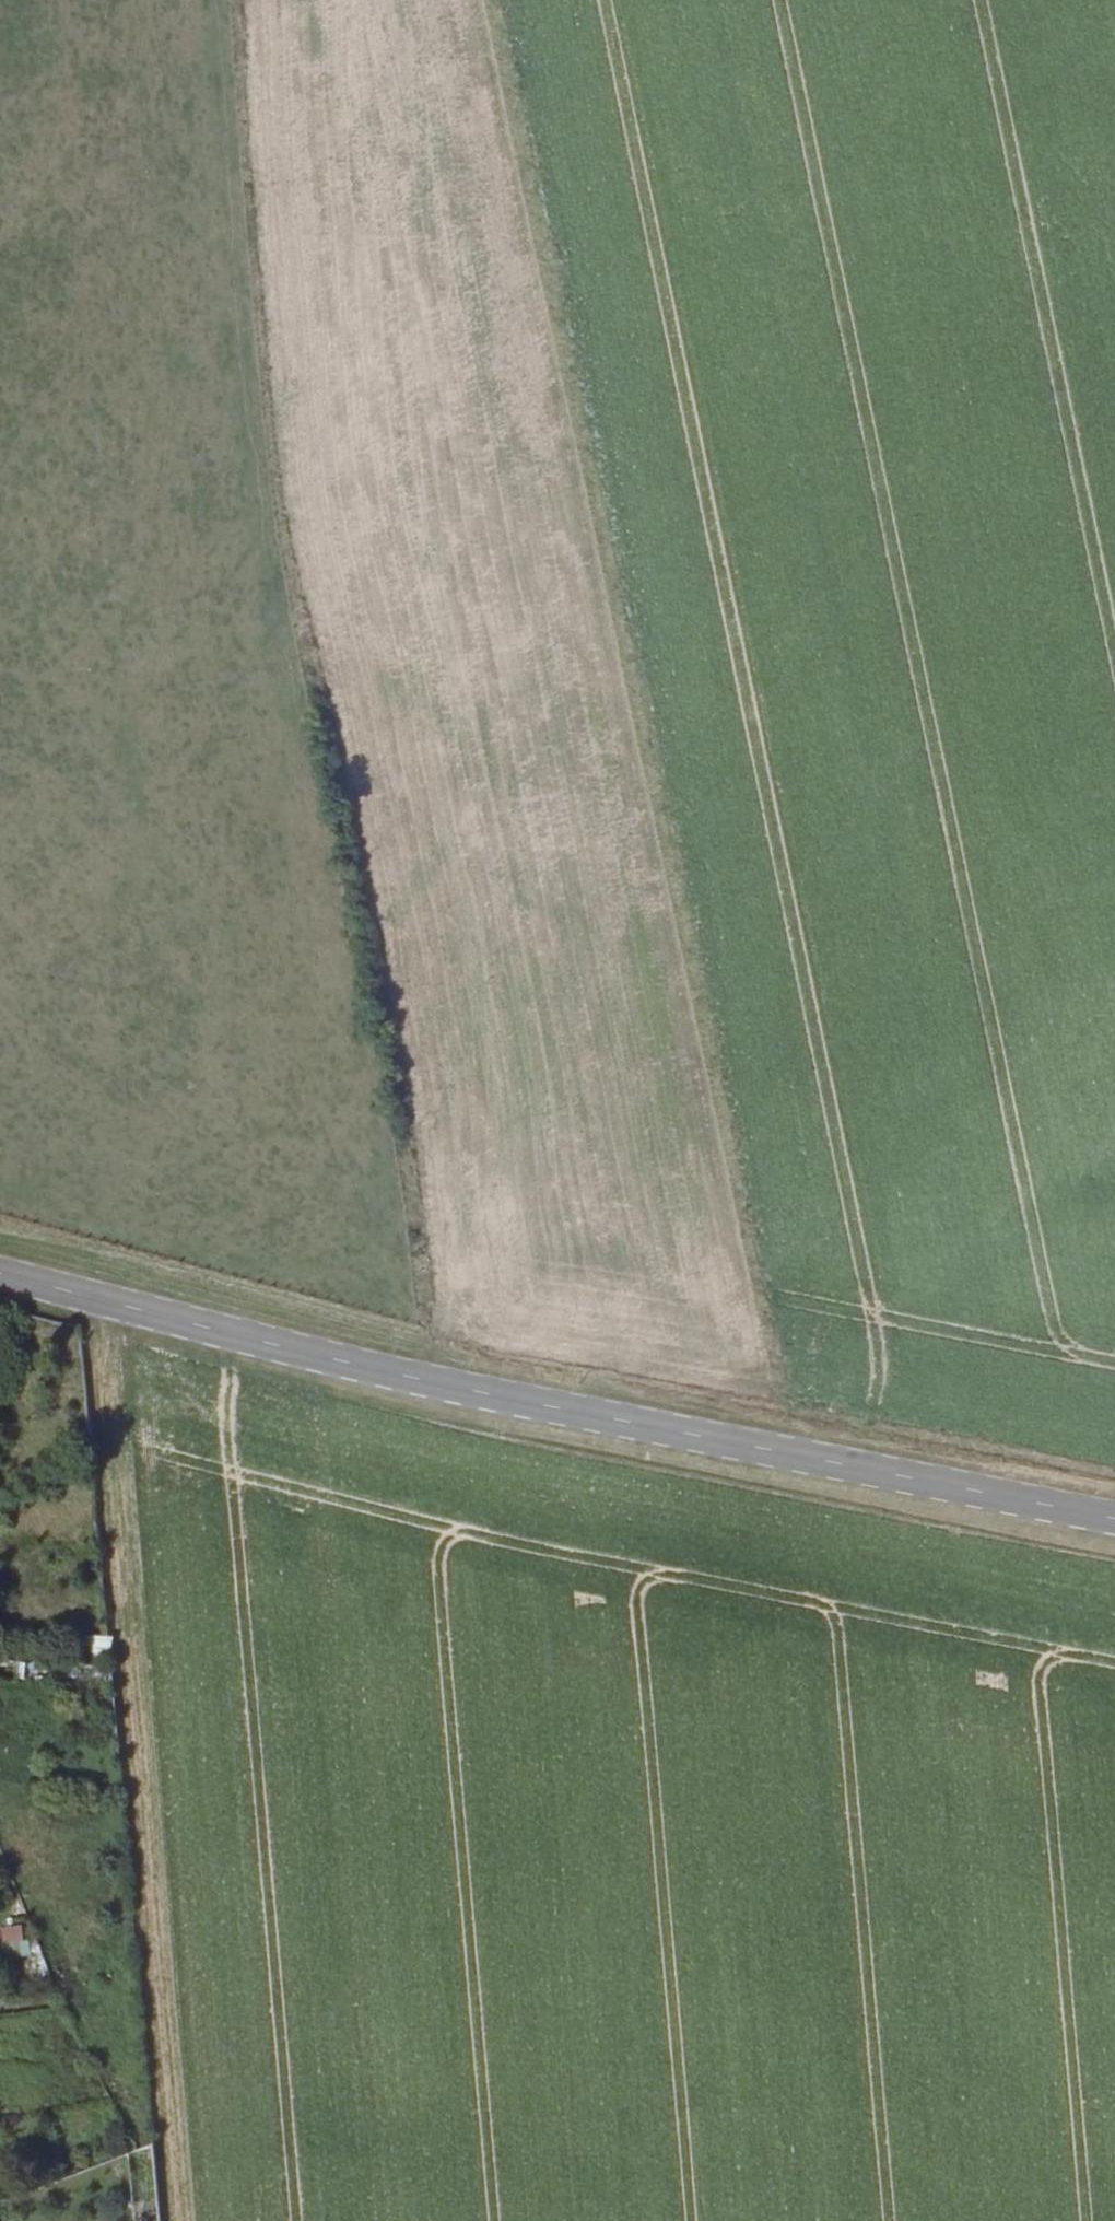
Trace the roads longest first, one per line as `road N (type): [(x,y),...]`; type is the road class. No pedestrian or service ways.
road 1 (secondary): [(1114,1519),(415,1379),(0,1275)]

